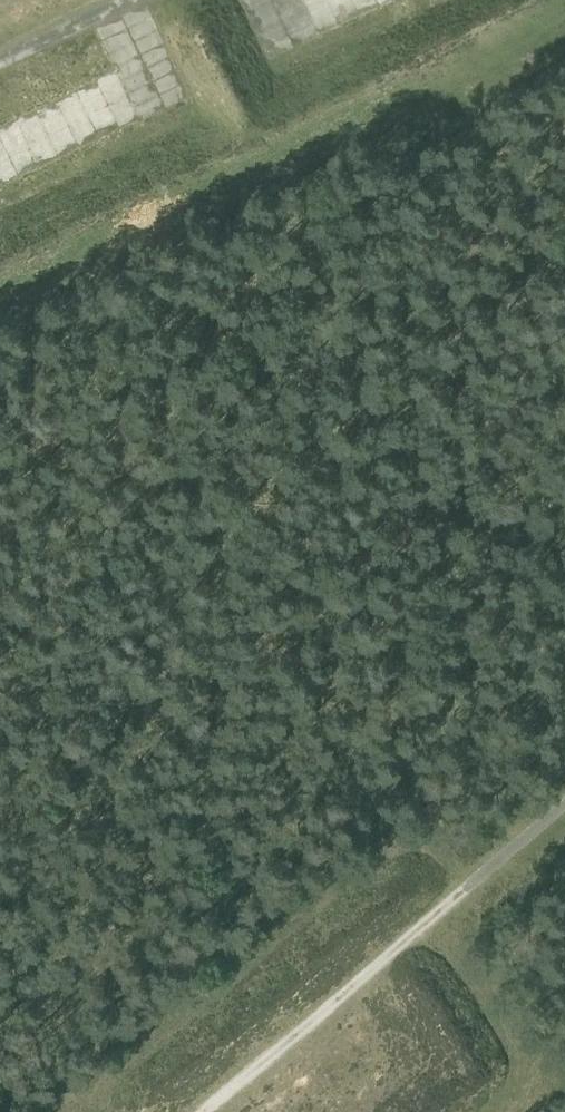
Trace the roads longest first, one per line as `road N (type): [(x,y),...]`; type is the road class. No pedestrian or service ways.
road 1 (track): [(564,811),(215,1111)]

